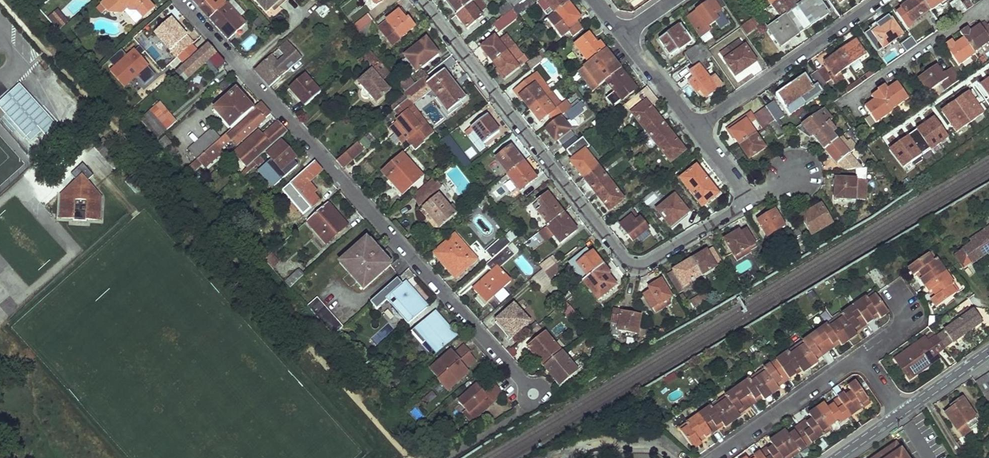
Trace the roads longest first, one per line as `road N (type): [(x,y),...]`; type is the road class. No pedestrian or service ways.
road 1 (residential): [(420,0),(634,265),(649,264),(751,198)]
road 2 (residential): [(533,395),(243,70)]
road 3 (residential): [(696,129),(879,0)]
road 4 (residential): [(988,0),(841,104)]
road 5 (residential): [(716,457),(862,363)]
road 6 (residential): [(622,31),(696,129)]

